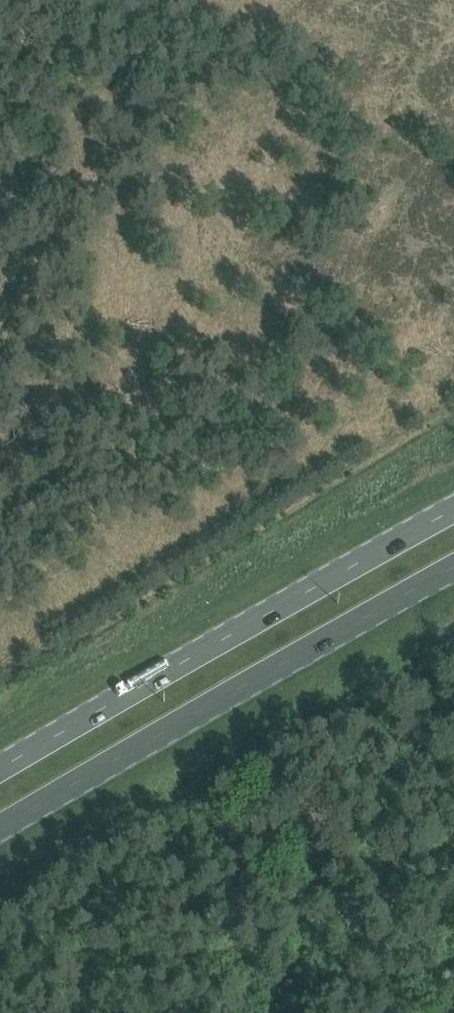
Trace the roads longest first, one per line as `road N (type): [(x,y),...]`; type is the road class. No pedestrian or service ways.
road 1 (primary): [(453,505),(0,764)]
road 2 (primary): [(0,835),(453,576)]

